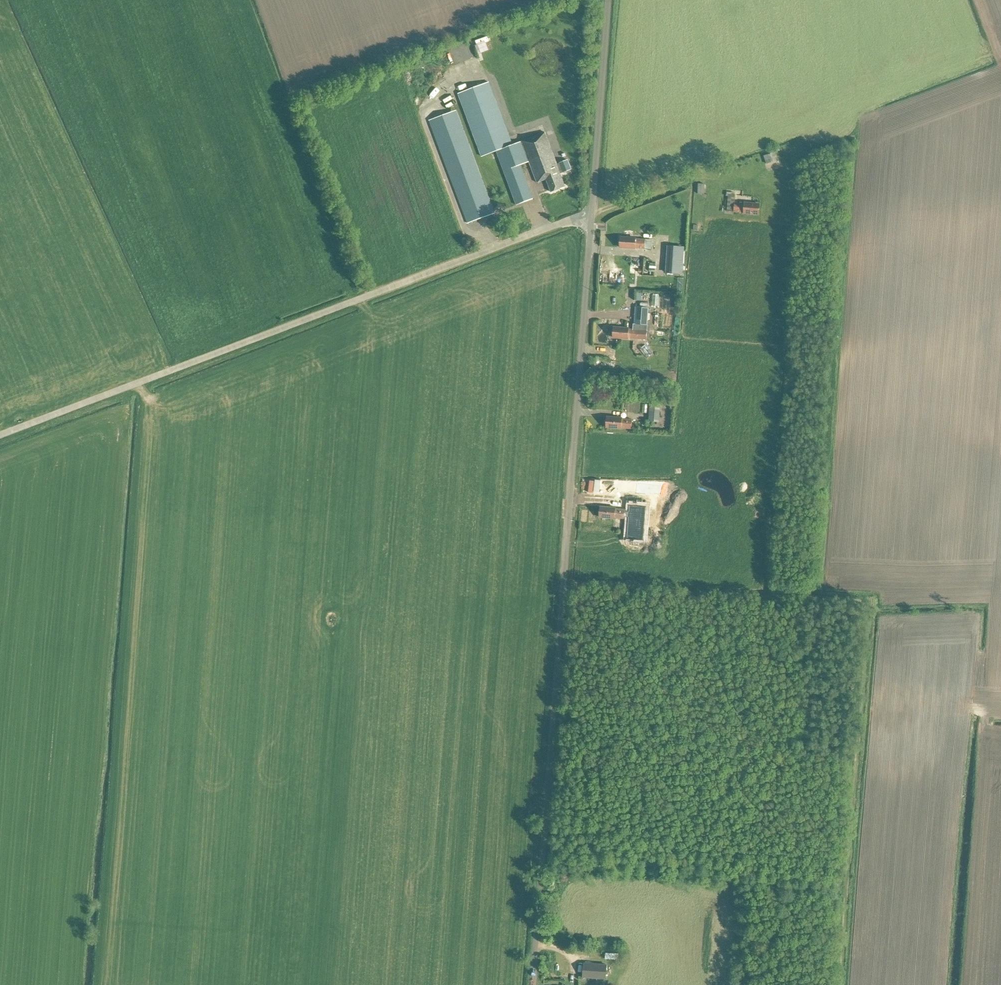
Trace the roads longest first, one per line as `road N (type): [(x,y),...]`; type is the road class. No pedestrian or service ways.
road 1 (unclassified): [(533,984),(605,0)]

